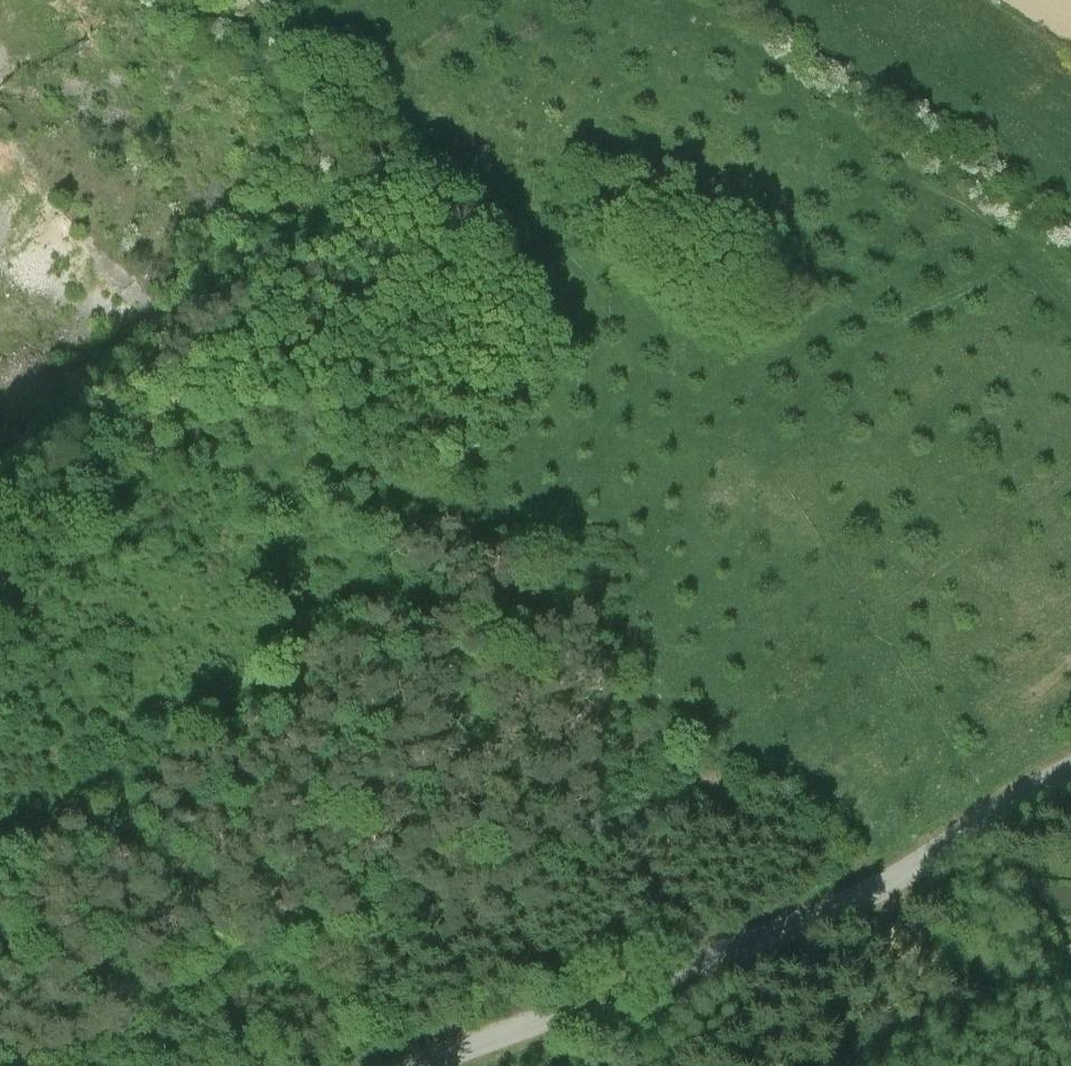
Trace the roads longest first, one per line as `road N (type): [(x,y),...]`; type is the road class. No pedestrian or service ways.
road 1 (tertiary): [(420,1065),(867,890),(1070,770)]

